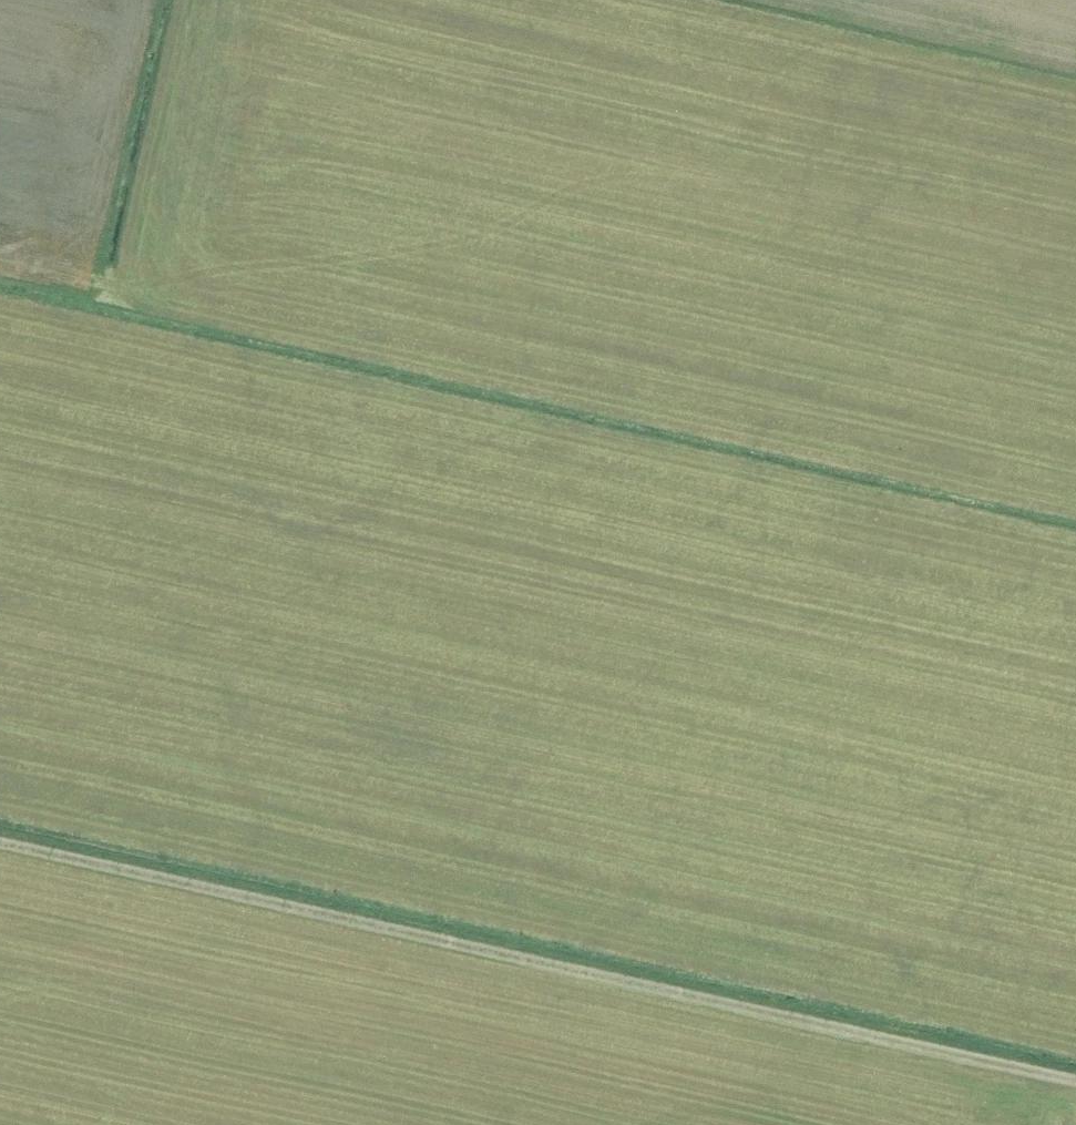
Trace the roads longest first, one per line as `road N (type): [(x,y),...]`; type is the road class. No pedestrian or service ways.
road 1 (track): [(1075,1086),(0,845)]

